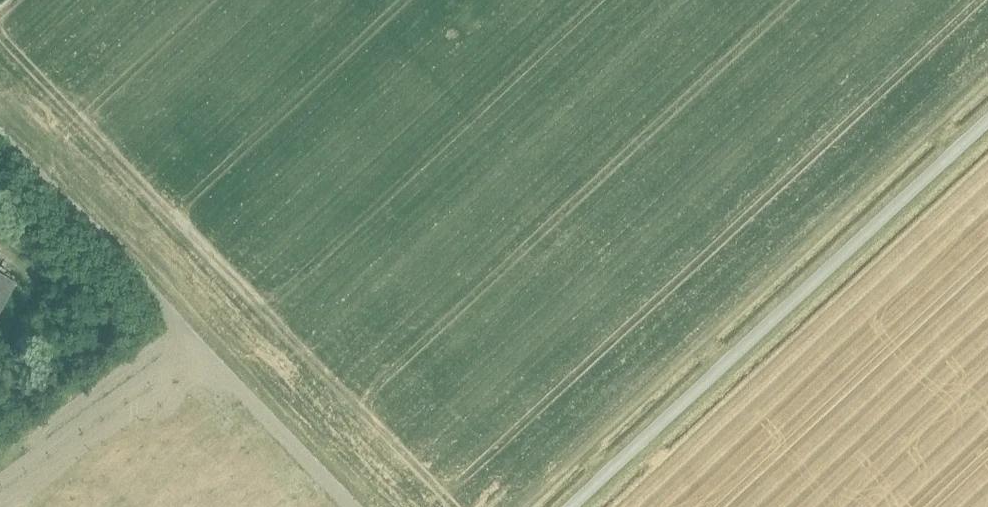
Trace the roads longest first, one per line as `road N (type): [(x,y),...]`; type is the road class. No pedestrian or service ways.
road 1 (unclassified): [(569,506),(987,118)]

